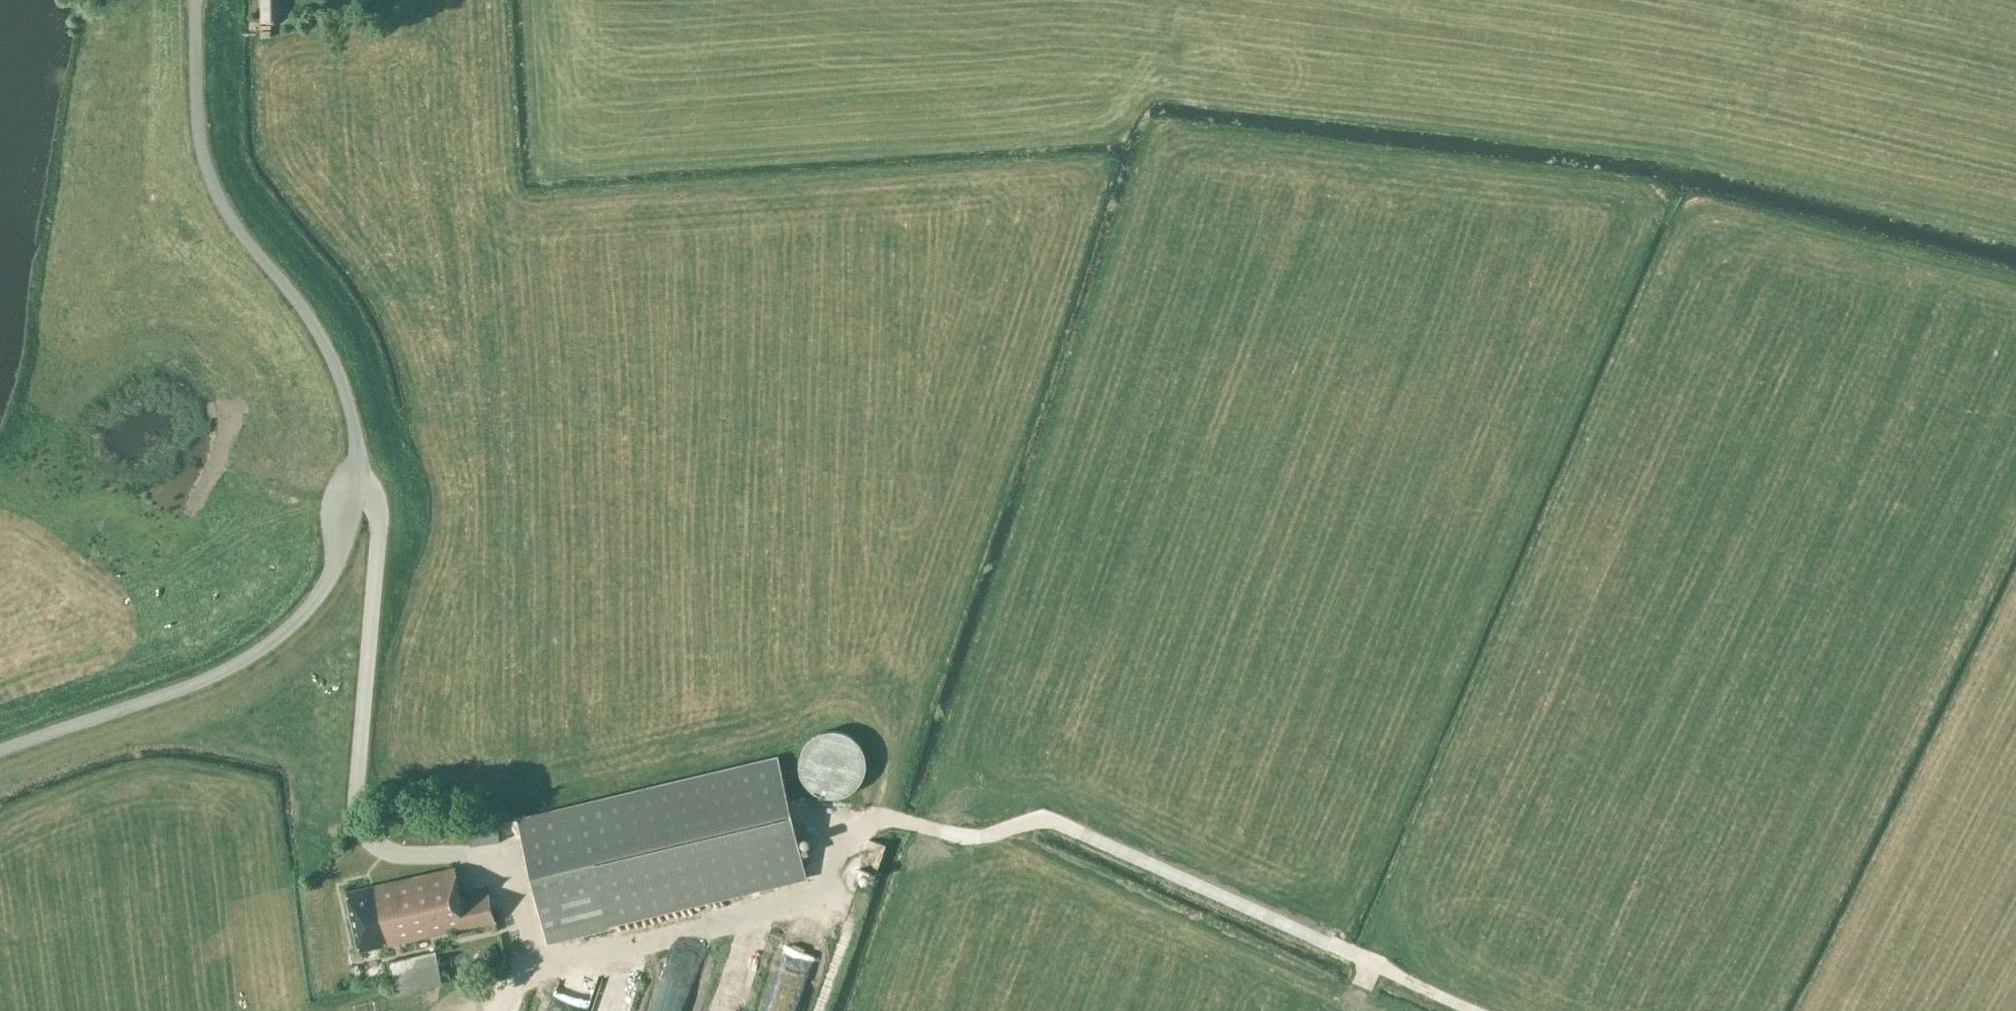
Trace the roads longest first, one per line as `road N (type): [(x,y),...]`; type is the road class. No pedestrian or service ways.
road 1 (unclassified): [(0,751),(253,657),(304,618),(353,534),(359,448),(333,359),(237,227),(210,172),(197,117),(196,0)]

